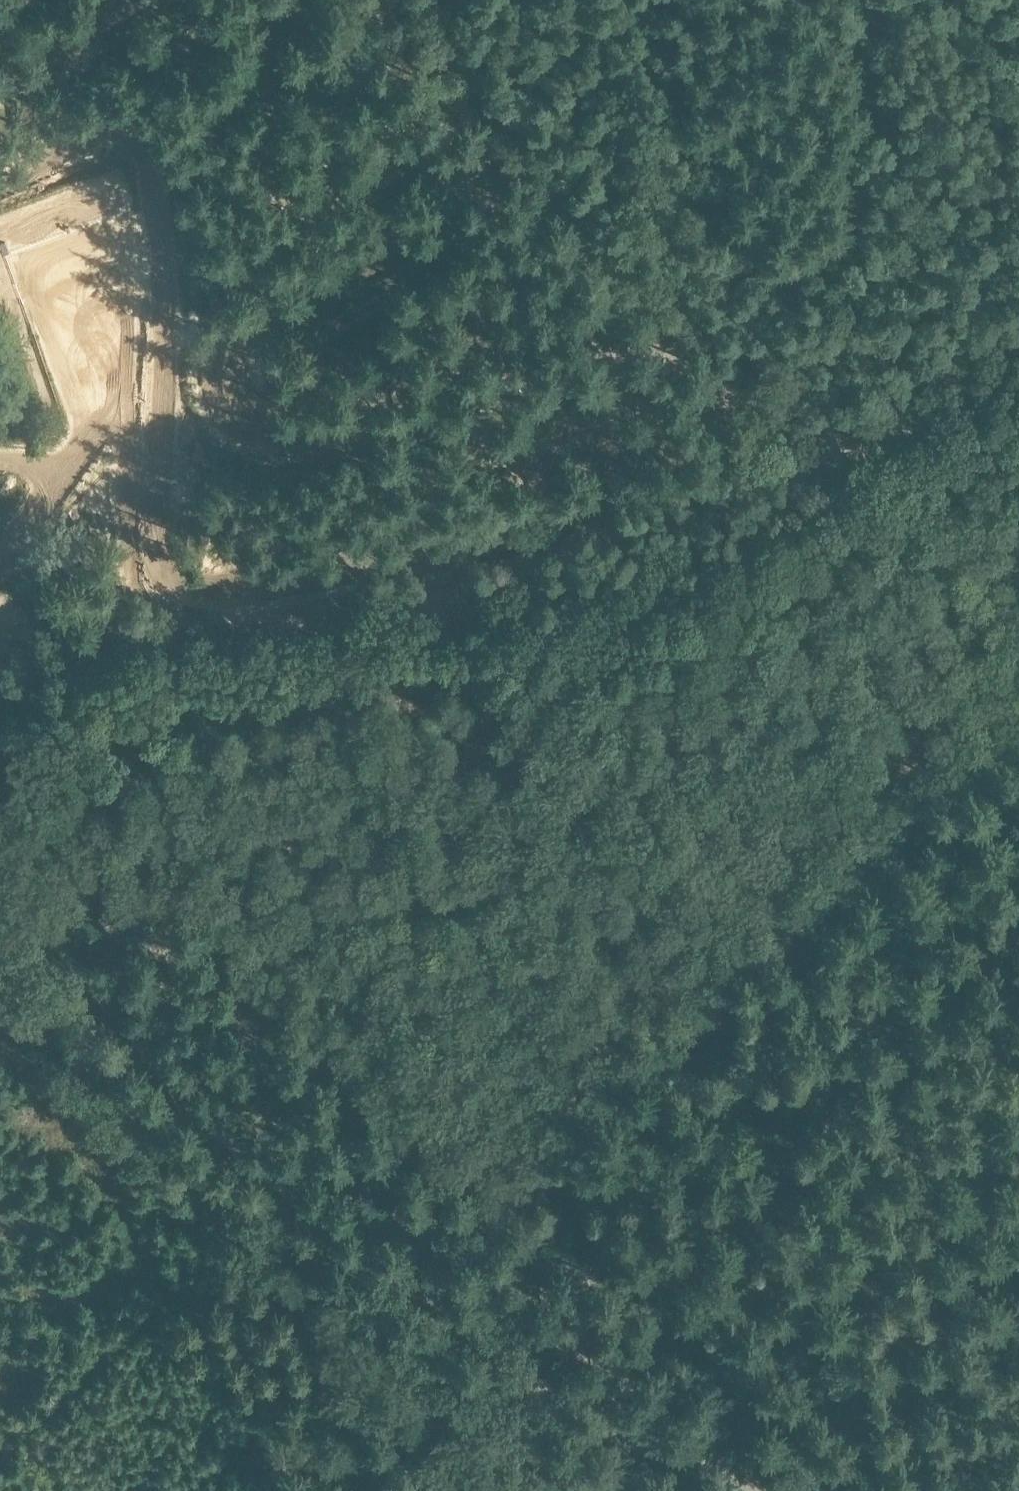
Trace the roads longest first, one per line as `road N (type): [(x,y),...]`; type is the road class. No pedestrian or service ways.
road 1 (track): [(3,945),(119,891),(209,832),(574,782),(683,763),(755,740),(850,679),(1018,541)]
road 2 (track): [(364,1311),(903,782),(1018,721)]
road 3 (tertiary): [(627,1490),(502,1419),(190,1166),(0,942)]
road 4 (track): [(755,473),(658,515),(168,642),(75,646),(0,718)]
road 5 (track): [(376,0),(810,441)]
road 6 (track): [(75,646),(110,605),(135,554),(166,535)]

